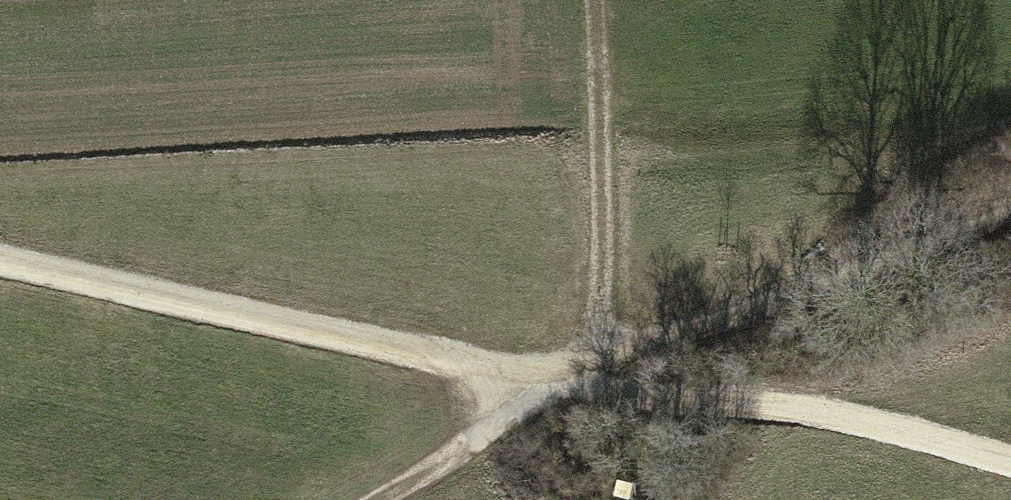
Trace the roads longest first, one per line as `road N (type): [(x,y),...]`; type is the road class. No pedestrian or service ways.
road 1 (track): [(0,248),(550,377),(891,426),(1010,467)]
road 2 (track): [(587,0),(592,334),(550,377),(359,499)]

